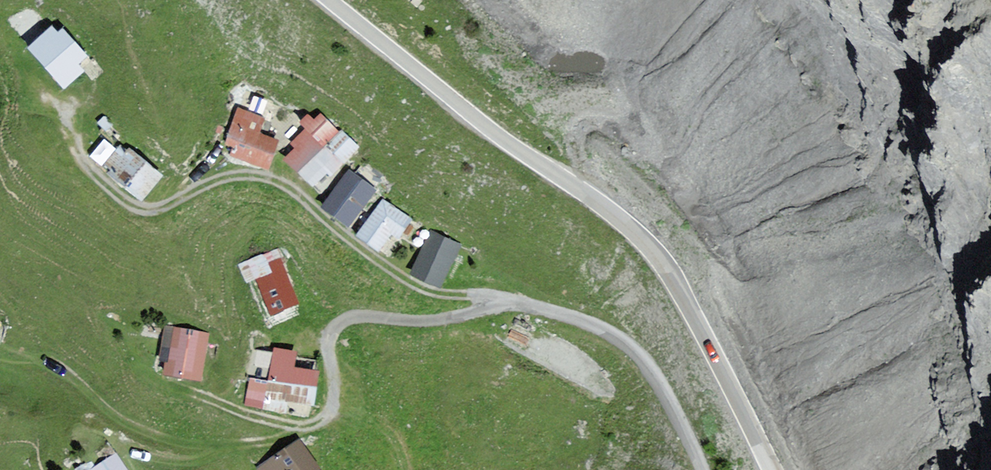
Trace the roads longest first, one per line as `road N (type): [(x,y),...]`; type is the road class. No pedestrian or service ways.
road 1 (tertiary): [(329,0),(484,128),(645,243),(712,347),(772,469)]
road 2 (residential): [(703,469),(669,399),(630,348),(585,322),(516,303),(440,319),(347,320),(329,349),(330,410),(302,427)]
road 3 (track): [(493,307),(416,285),(263,177),(223,179),(144,211),(87,165),(62,108)]
road 4 (track): [(161,381),(302,427),(256,443),(172,440),(121,419),(42,359)]

